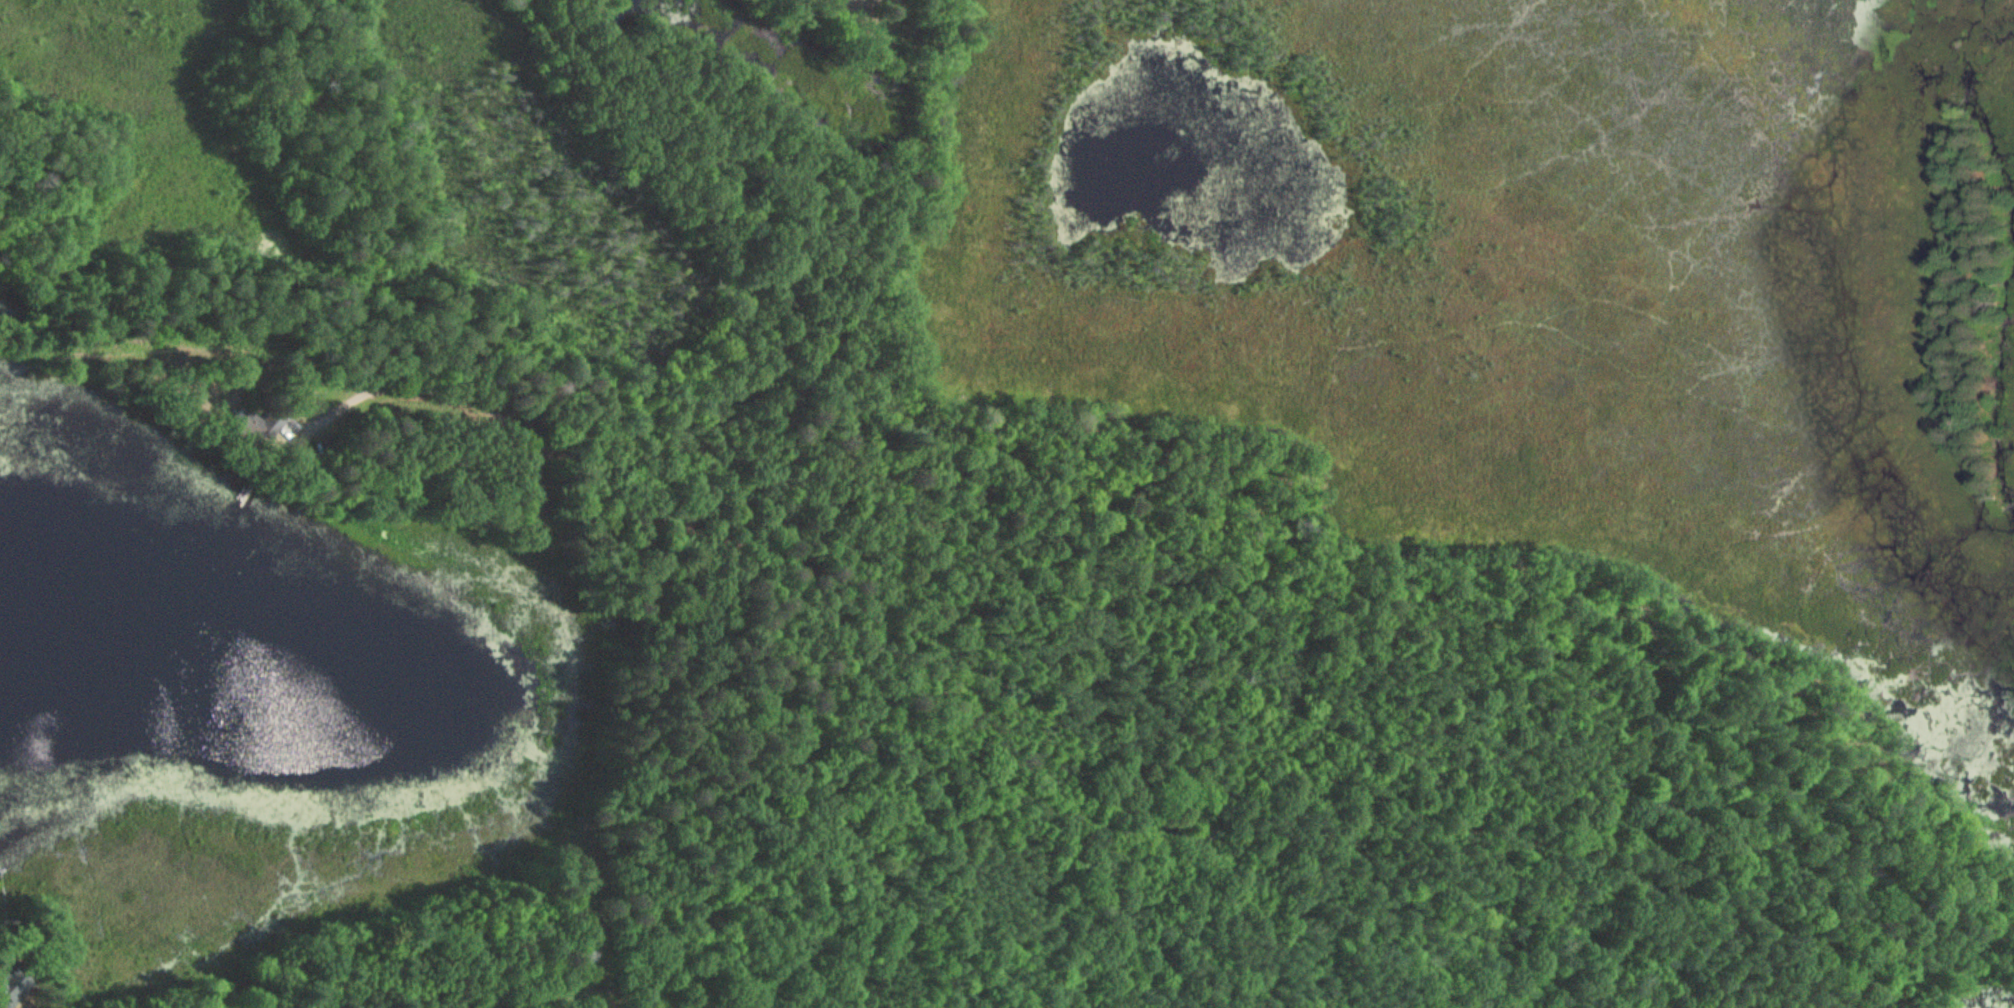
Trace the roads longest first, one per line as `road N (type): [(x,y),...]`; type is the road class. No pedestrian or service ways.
road 1 (residential): [(901,1007),(798,588),(573,484),(466,417),(388,410),(294,437)]

